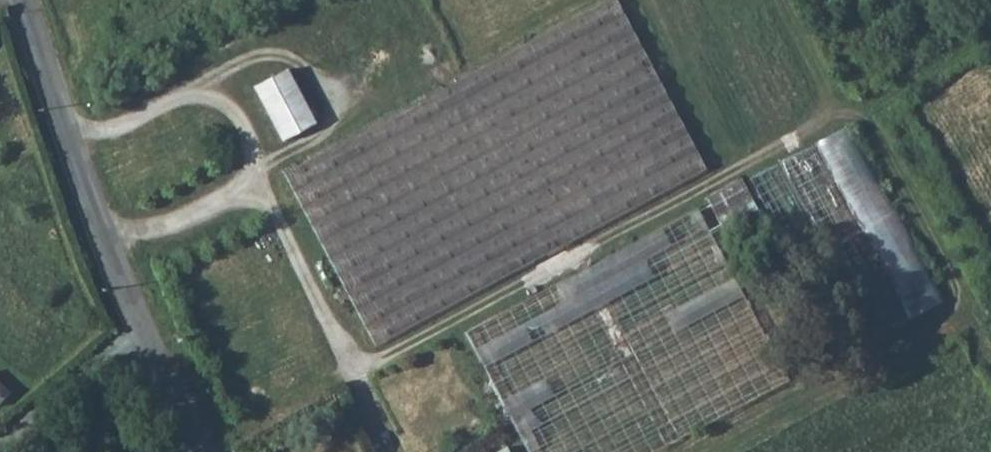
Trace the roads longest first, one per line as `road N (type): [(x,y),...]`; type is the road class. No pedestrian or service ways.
road 1 (track): [(354,368),(811,130),(826,99),(775,0)]
road 2 (track): [(575,0),(285,151),(252,186),(247,138),(226,102),(196,89),(70,141)]
road 3 (track): [(109,238),(252,186),(354,368),(200,441)]
road 4 (tertiary): [(22,0),(92,200),(205,451)]

